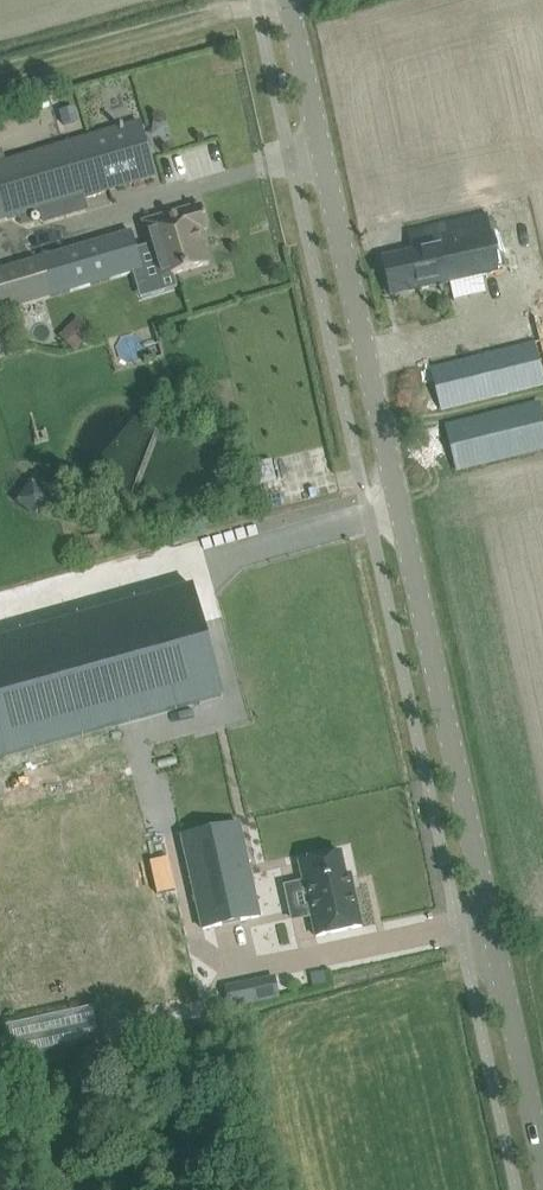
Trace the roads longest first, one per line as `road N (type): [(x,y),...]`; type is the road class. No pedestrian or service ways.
road 1 (unclassified): [(542,1189),(286,0)]
road 2 (track): [(258,9),(0,81)]

